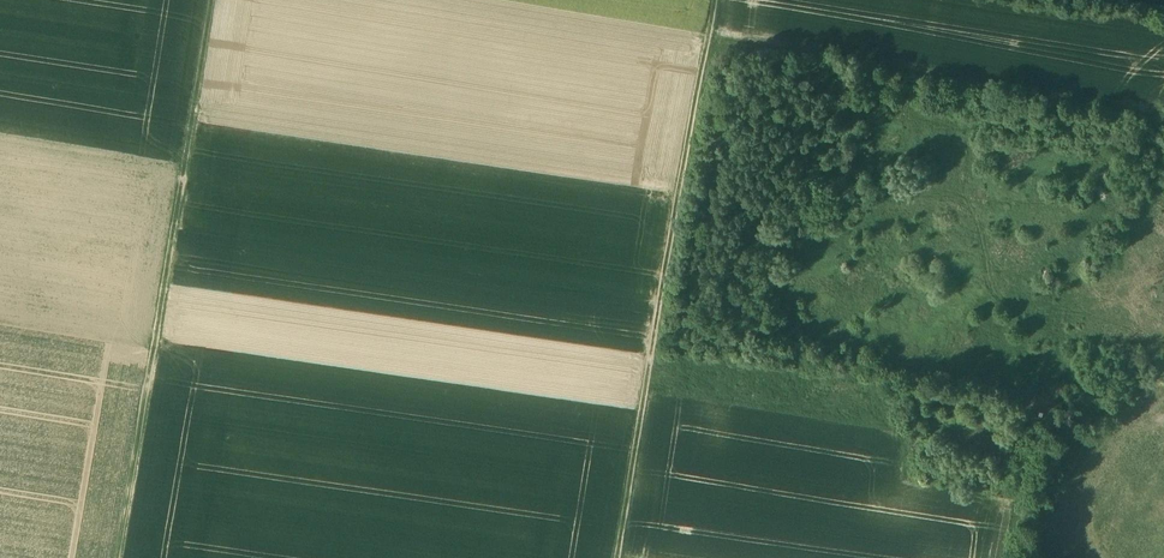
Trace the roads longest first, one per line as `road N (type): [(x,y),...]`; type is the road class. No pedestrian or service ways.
road 1 (track): [(714,0),(617,557)]
road 2 (track): [(212,0),(116,557)]

